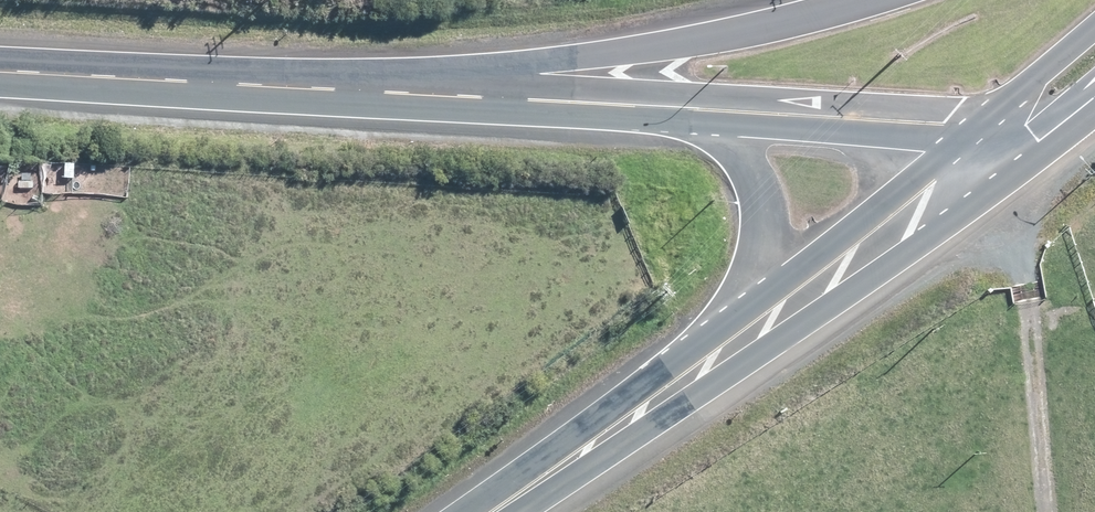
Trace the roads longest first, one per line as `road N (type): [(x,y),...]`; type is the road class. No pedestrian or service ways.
road 1 (tertiary): [(393,97),(689,44),(873,0)]
road 2 (tertiary): [(0,75),(393,97)]
road 3 (secondary): [(1014,130),(738,342)]
road 4 (tertiary): [(686,112),(1014,130)]
road 5 (secondary): [(738,342),(484,511)]
road 6 (tertiary): [(393,97),(686,112)]
road 7 (tertiary): [(738,342),(759,265),(760,195),(731,143),(686,112)]
road 8 (secondary): [(1014,130),(1094,34)]

